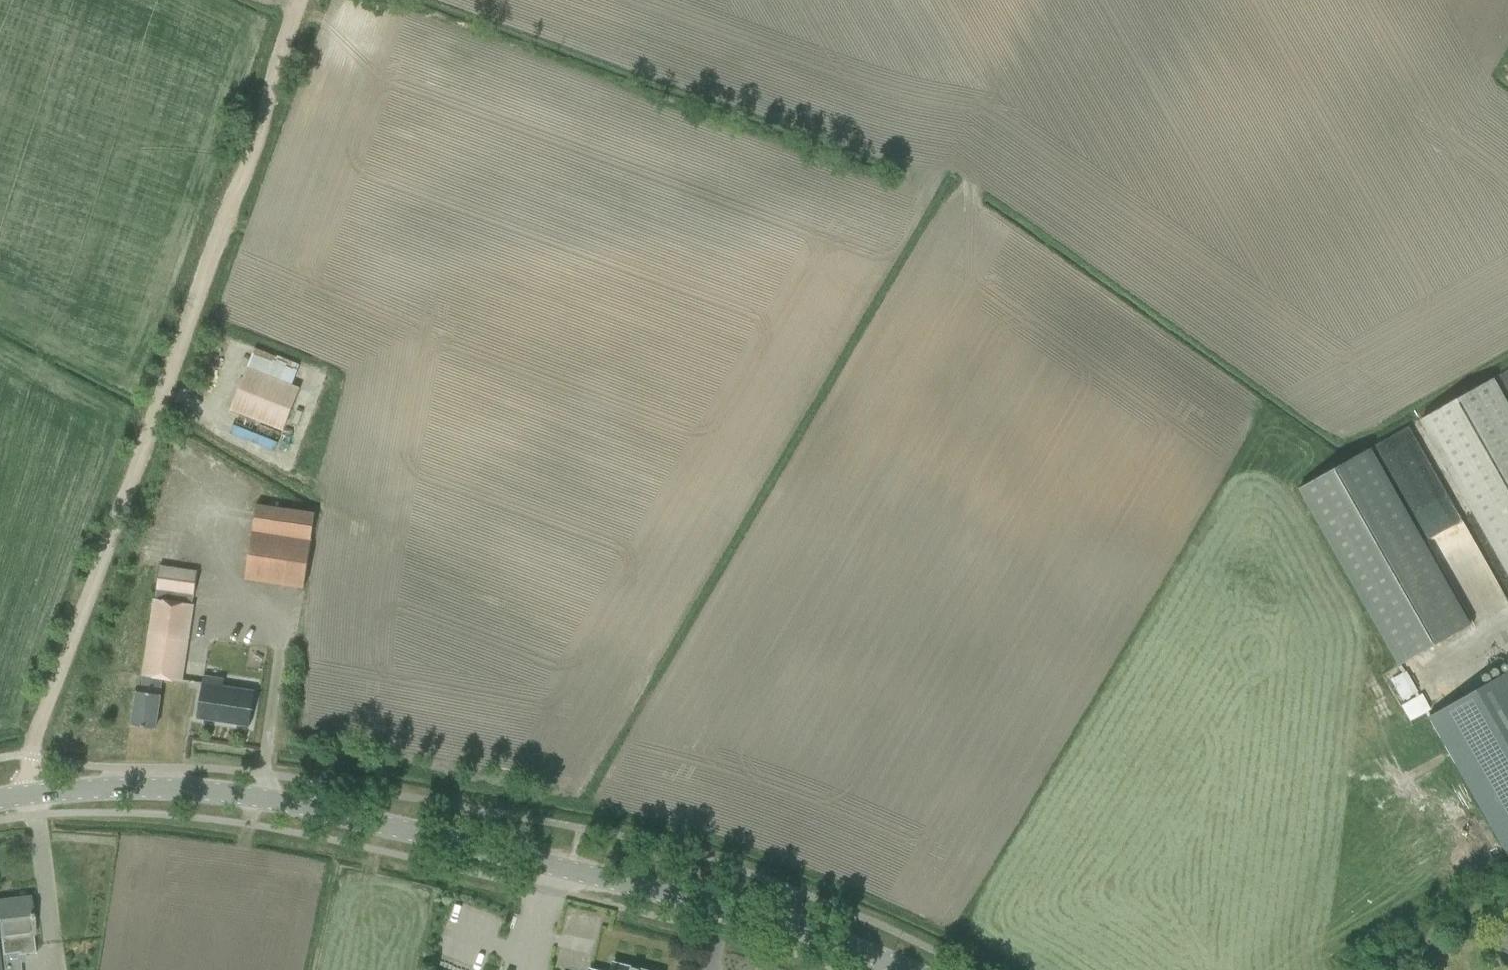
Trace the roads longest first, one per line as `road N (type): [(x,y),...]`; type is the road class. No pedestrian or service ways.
road 1 (tertiary): [(904,969),(797,926),(325,810),(220,791),(31,793)]
road 2 (track): [(306,0),(31,755)]

